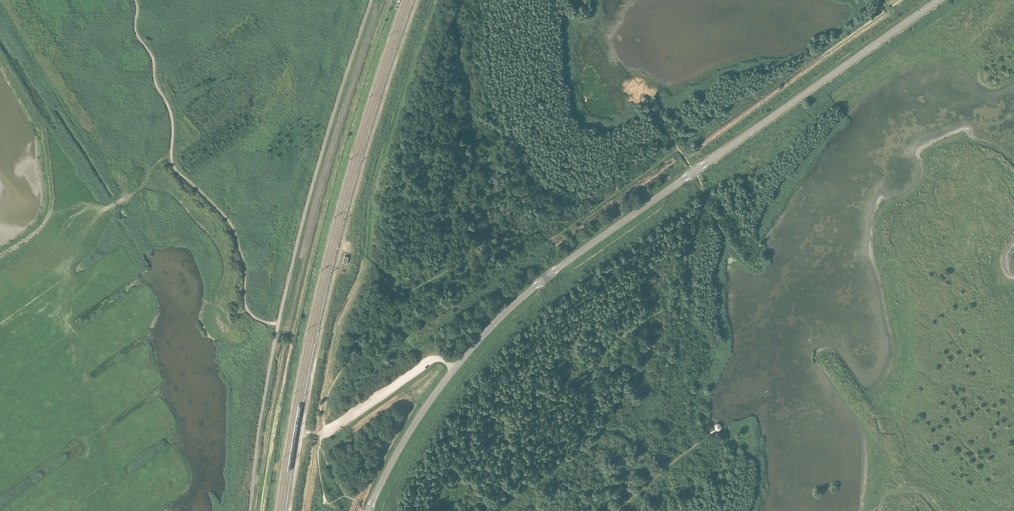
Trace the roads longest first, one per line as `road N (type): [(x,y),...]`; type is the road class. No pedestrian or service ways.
road 1 (tertiary): [(368,510),(424,409),(514,304),(936,0)]
road 2 (track): [(291,510),(338,264),(419,0)]
road 3 (track): [(277,325),(329,119),(369,0)]
road 4 (track): [(277,325),(250,510)]

